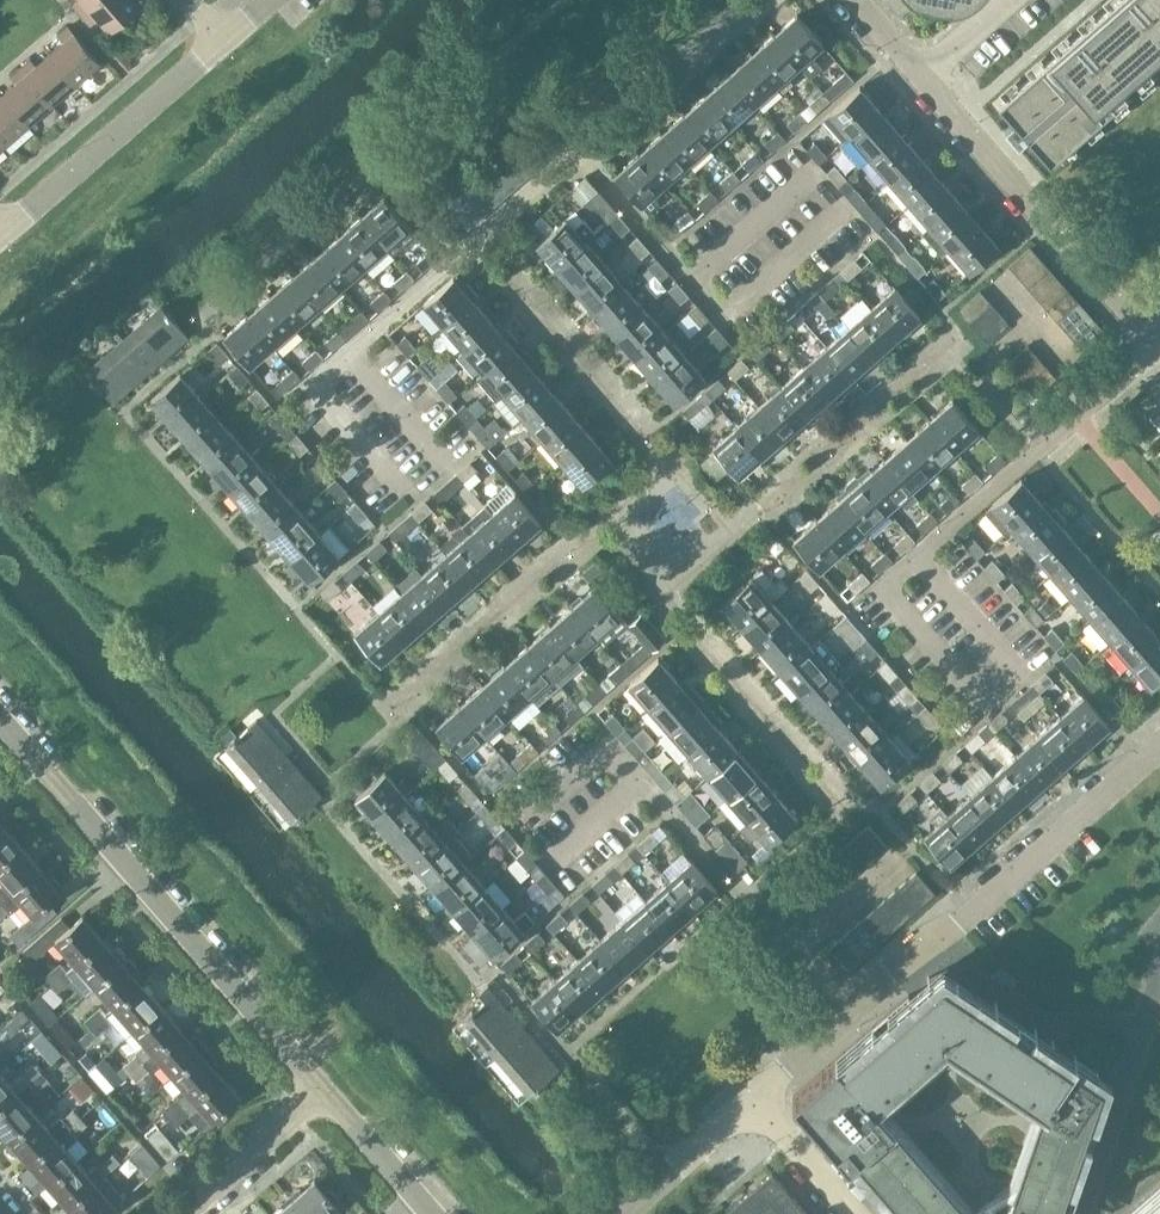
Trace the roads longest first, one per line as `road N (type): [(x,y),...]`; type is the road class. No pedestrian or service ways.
road 1 (residential): [(663,1176),(563,1060),(750,897),(851,1009)]
road 2 (residential): [(325,1090),(0,717)]
road 3 (residential): [(1159,740),(851,1009)]
road 4 (residential): [(1159,344),(924,79)]
road 5 (residential): [(0,239),(218,47)]
road 6 (residential): [(575,156),(746,0)]
road 7 (residential): [(180,1213),(325,1090)]
road 8 (residential): [(435,1213),(325,1090)]
road 9 (residential): [(1040,453),(1159,347)]
road 10 (residential): [(755,1097),(863,1213)]
road 11 (residential): [(755,1097),(851,1009)]
road 12 (residential): [(663,1176),(755,1097)]

